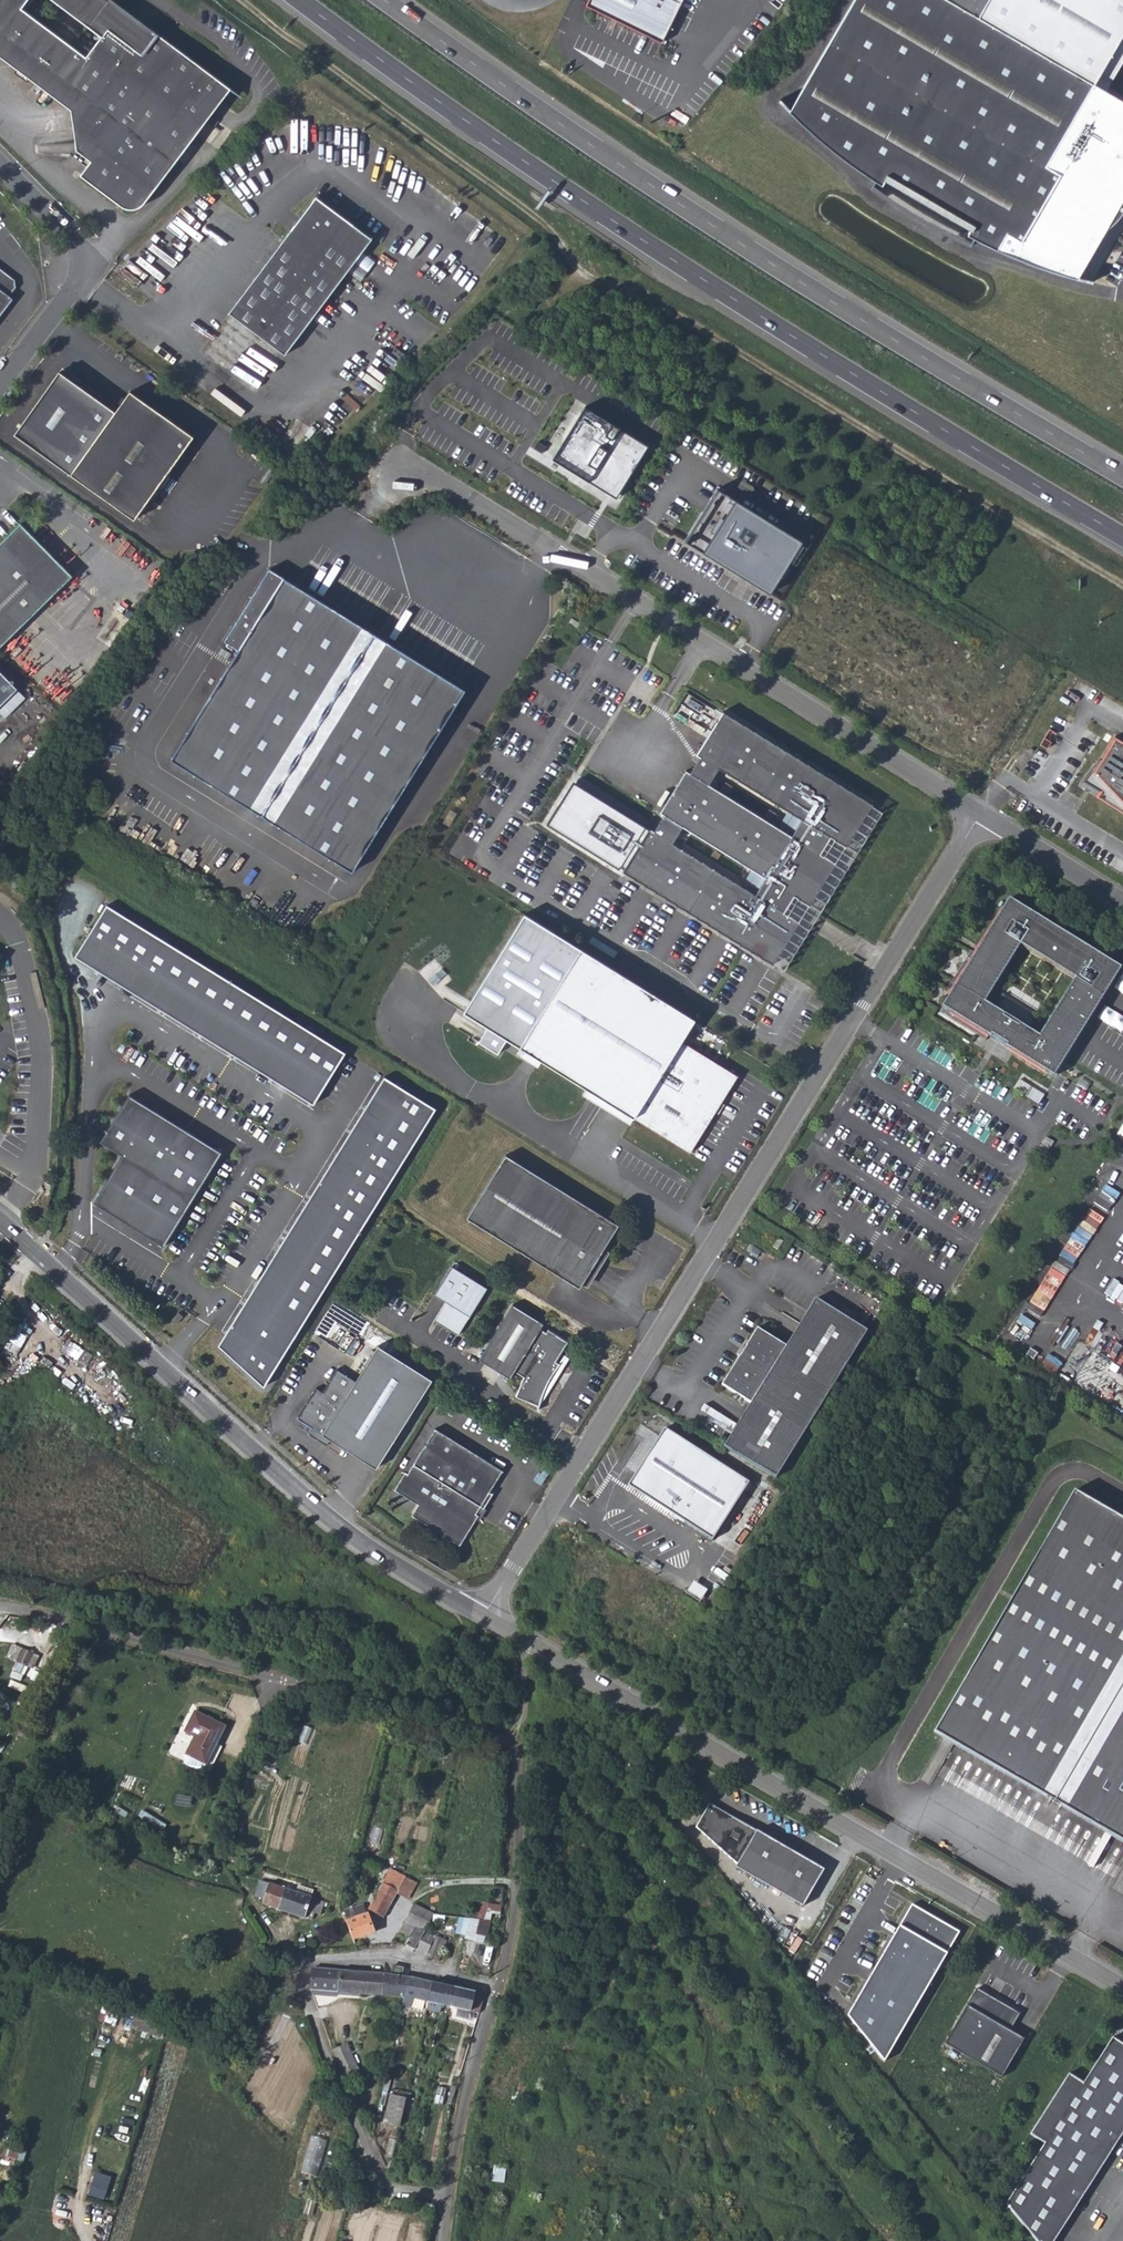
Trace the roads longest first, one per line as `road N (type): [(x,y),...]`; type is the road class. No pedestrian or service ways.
road 1 (trunk): [(301,0),(704,279),(1122,536)]
road 2 (unclassified): [(981,818),(485,1617)]
road 3 (trunk): [(1122,476),(713,226),(386,0)]
road 4 (tertiary): [(485,1617),(1122,1987)]
road 5 (unclassified): [(981,818),(407,463)]
road 6 (tertiary): [(0,1224),(310,1505),(393,1566),(485,1617)]
road 7 (unclassified): [(511,1745),(0,1604)]
road 8 (residential): [(448,2198),(409,2193),(379,2175),(293,1965),(398,1960),(499,1991)]
road 9 (residential): [(0,168),(79,251),(80,267),(0,384)]
road 10 (unclassified): [(511,1745),(518,1765),(516,1917),(499,1991)]
road 11 (unclassified): [(499,1991),(463,2109),(448,2198)]
road 12 (unclassified): [(1122,905),(981,818)]

